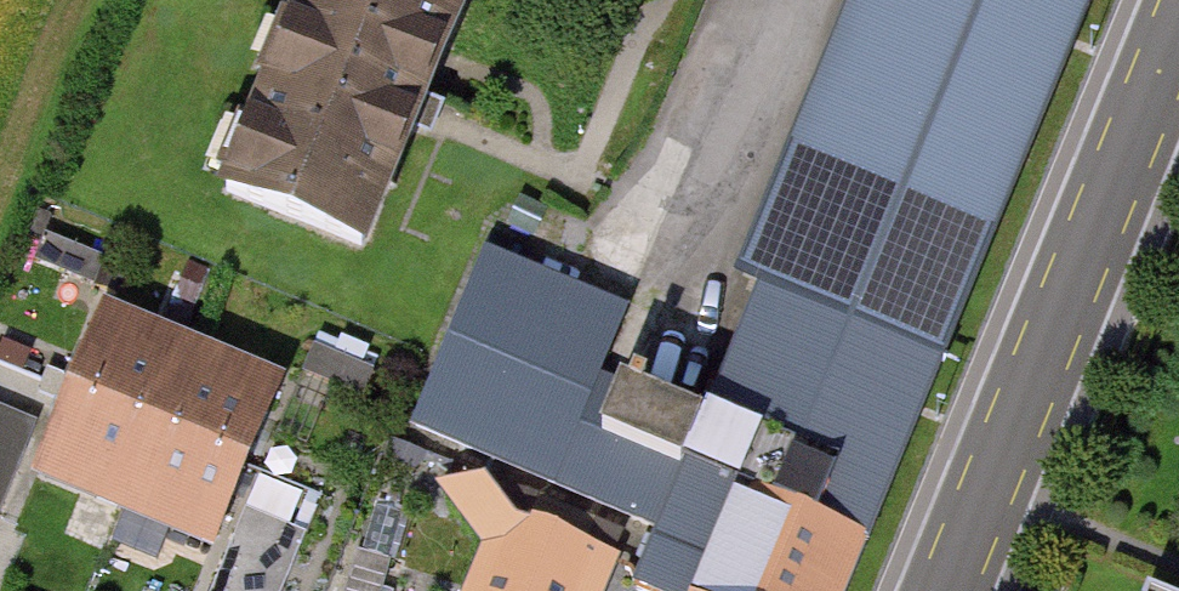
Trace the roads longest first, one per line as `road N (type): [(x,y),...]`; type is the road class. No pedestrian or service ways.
road 1 (primary): [(942,590),(1178,25)]

